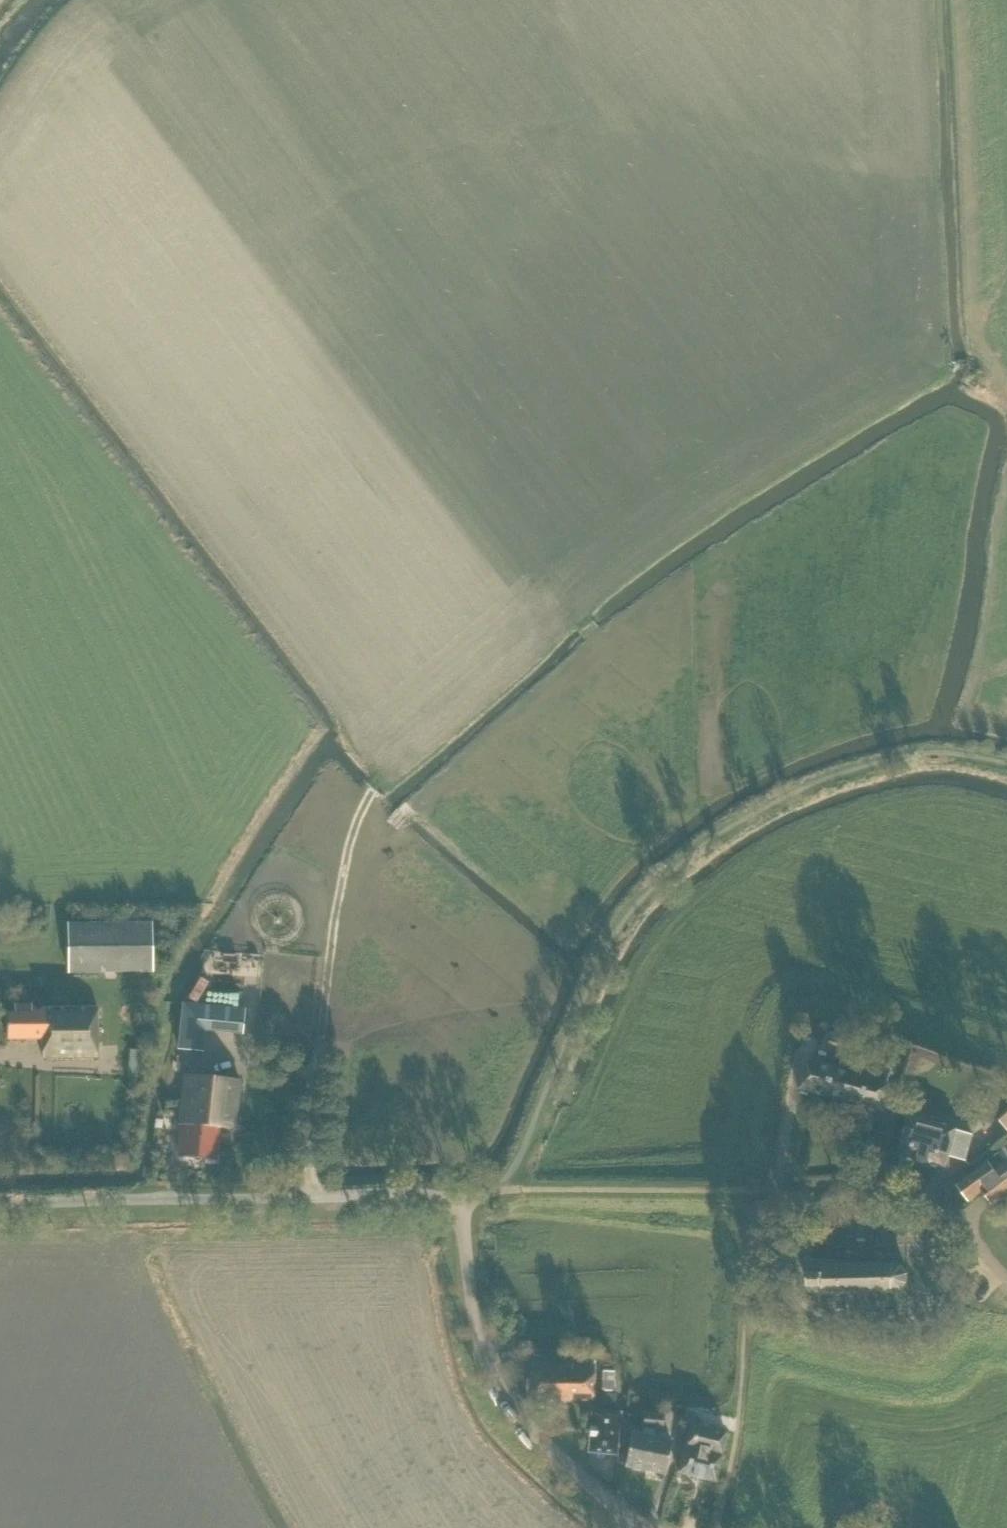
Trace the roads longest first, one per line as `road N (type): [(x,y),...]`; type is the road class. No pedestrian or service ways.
road 1 (unclassified): [(634,1520),(535,1431),(495,1379),(471,1307),(463,1222),(449,1200),(405,1194),(0,1204)]
road 2 (residential): [(767,1191),(856,1187),(925,1201),(963,1226),(1006,1279)]

